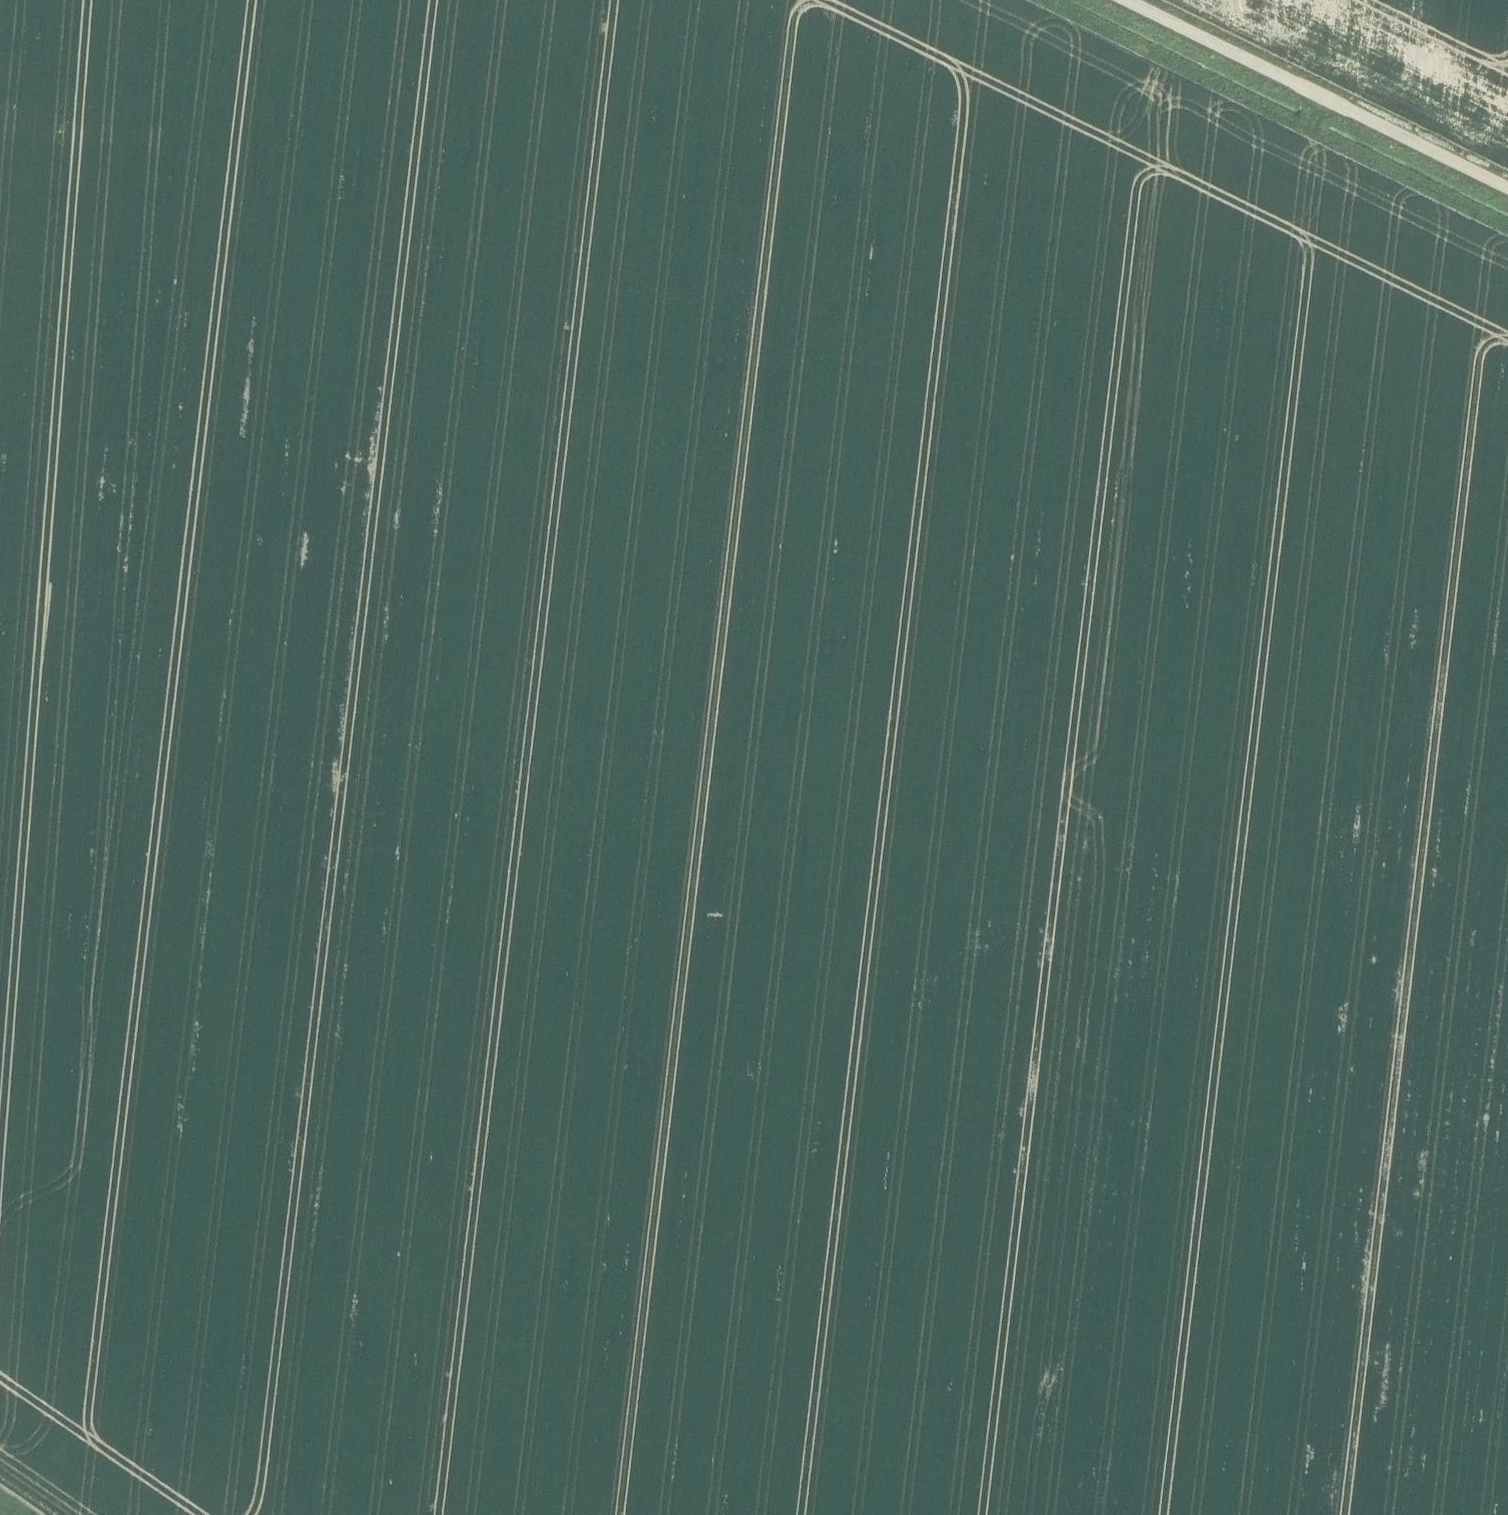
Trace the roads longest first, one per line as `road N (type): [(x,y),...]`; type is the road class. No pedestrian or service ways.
road 1 (unclassified): [(1507,189),(1125,0)]

